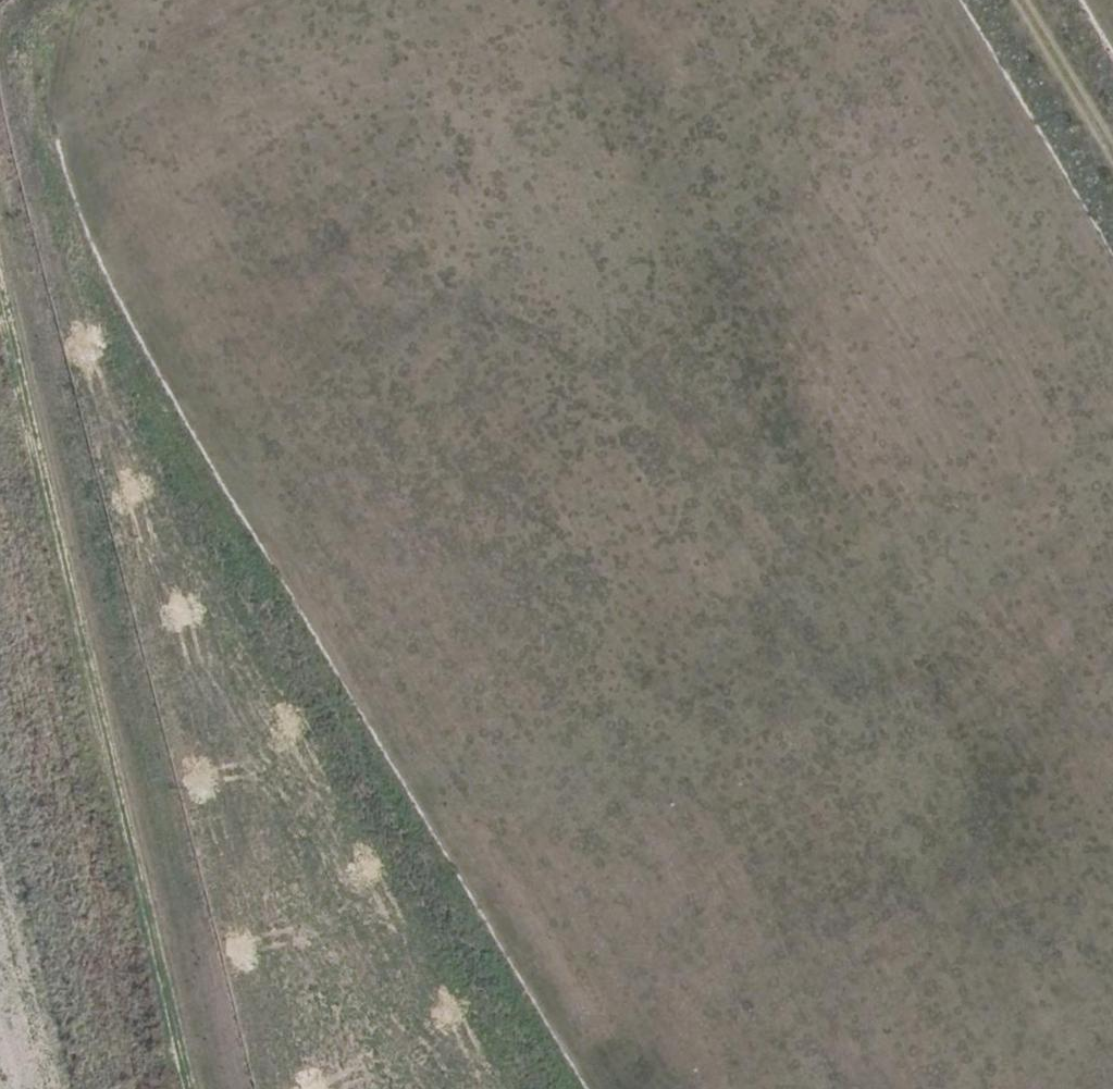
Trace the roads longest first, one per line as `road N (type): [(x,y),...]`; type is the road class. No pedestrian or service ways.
road 1 (track): [(0,295),(186,1088)]

